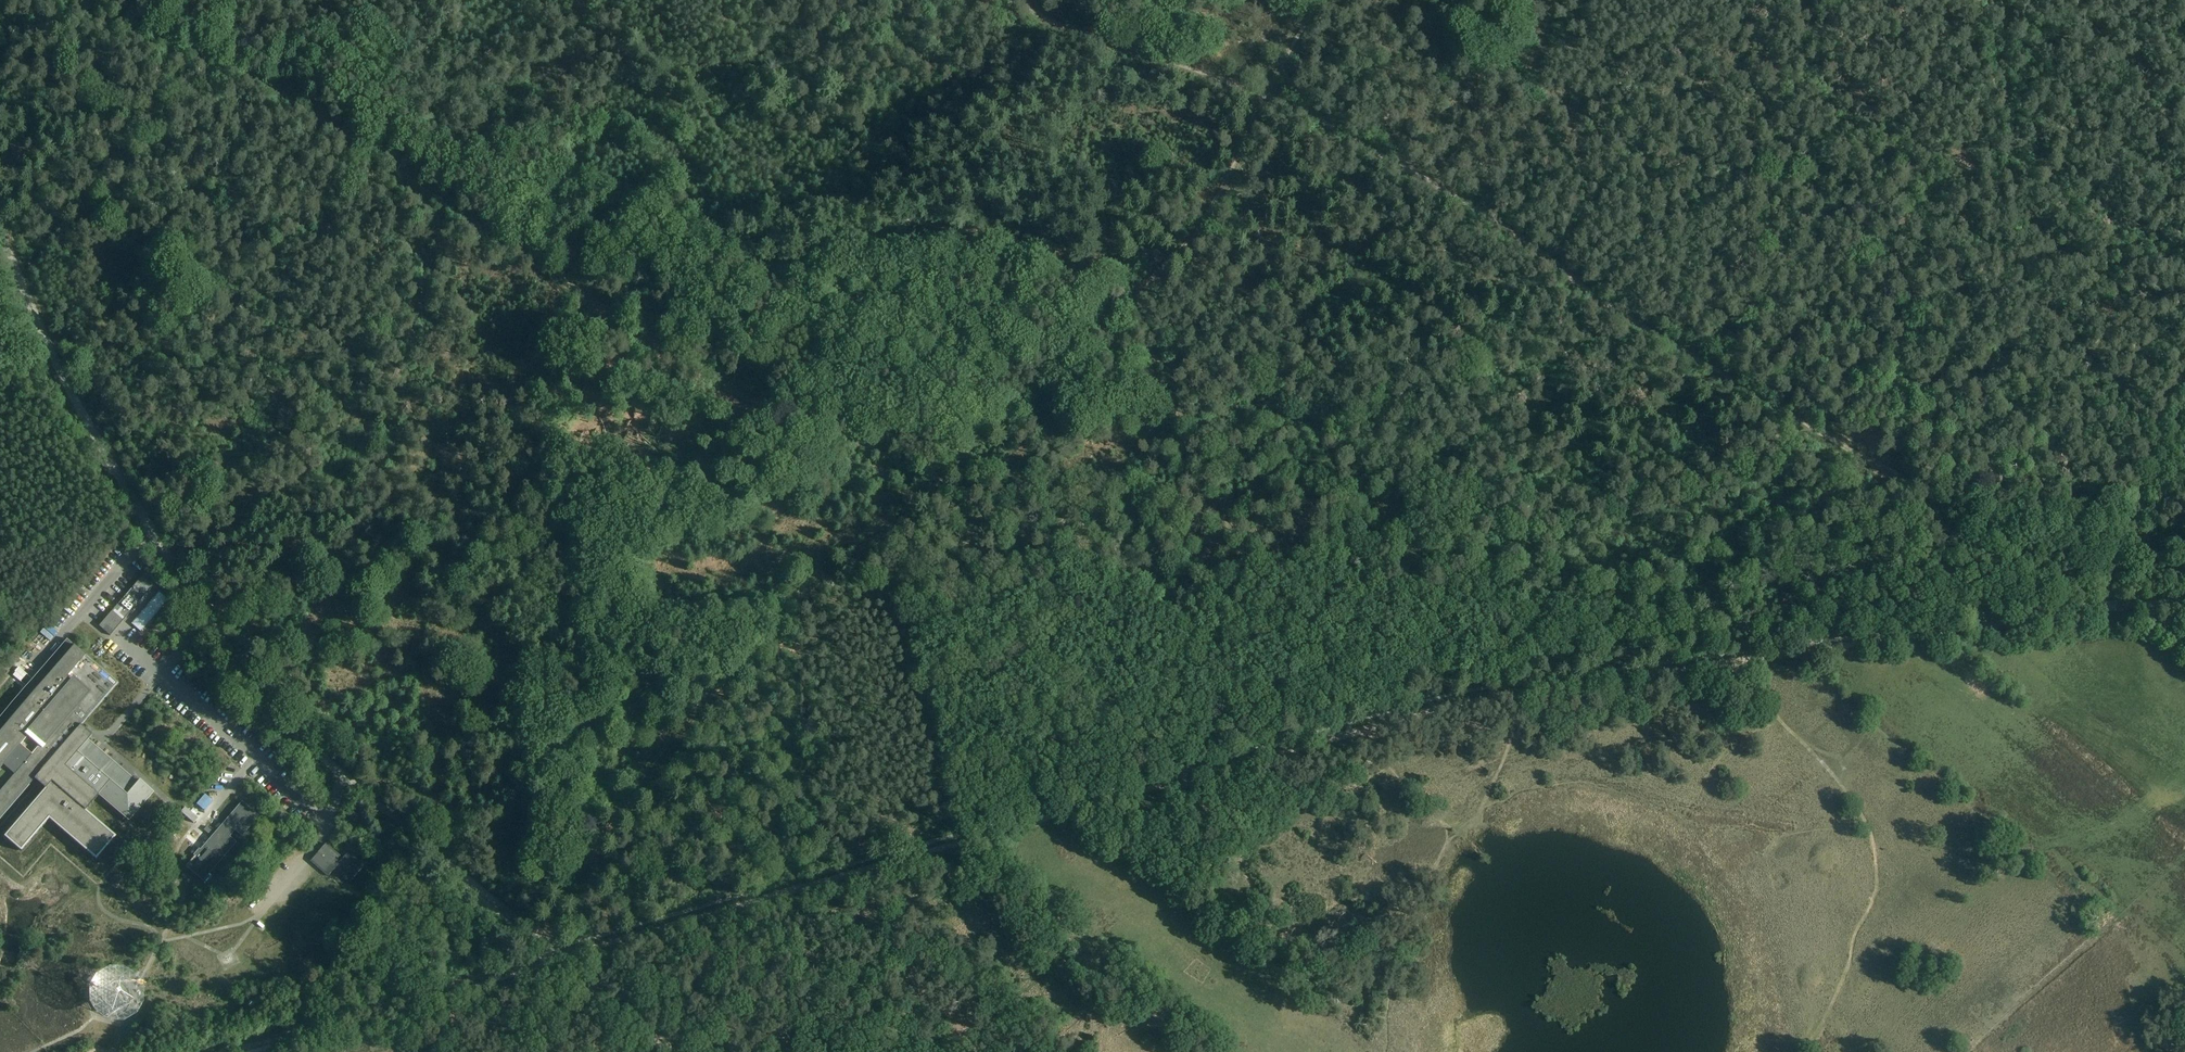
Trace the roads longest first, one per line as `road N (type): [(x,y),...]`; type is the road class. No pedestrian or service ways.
road 1 (track): [(410,179),(538,255),(634,337),(703,378),(942,478),(1365,729)]
road 2 (track): [(1267,97),(1221,193),(1184,245),(714,686),(588,847)]
road 3 (track): [(561,958),(1365,729)]
road 4 (track): [(2103,590),(1650,332),(1478,210)]
road 5 (unclassified): [(0,230),(94,433),(248,678),(272,710),(406,828)]
road 6 (track): [(590,0),(729,139),(800,191),(1008,238),(1046,257),(1115,312)]
road 7 (track): [(1718,0),(1506,194),(1478,210),(1267,97)]
road 8 (track): [(1734,662),(2115,608)]
road 9 (track): [(1365,729),(1490,697),(1734,662)]
road 10 (track): [(556,953),(225,1051)]
road 11 (track): [(1267,97),(1010,0)]
road 12 (track): [(41,0),(179,41),(267,85)]
road 13 (track): [(556,953),(406,828)]
road 14 (track): [(267,85),(322,113),(410,179)]
road 15 (track): [(673,1051),(556,953)]

